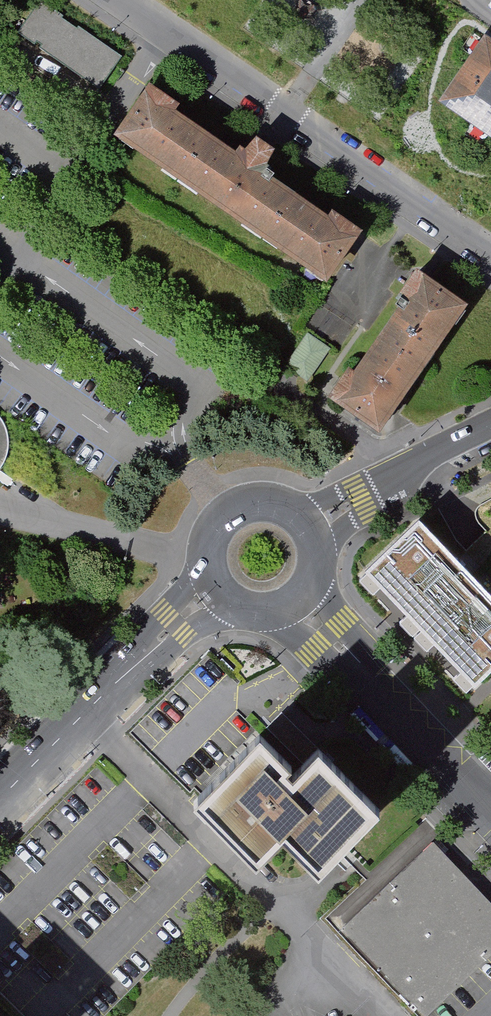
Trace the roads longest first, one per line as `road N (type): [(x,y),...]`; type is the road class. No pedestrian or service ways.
road 1 (residential): [(490,256),(116,0)]
road 2 (tertiary): [(218,591),(0,802)]
road 3 (tertiary): [(490,805),(301,602)]
road 4 (tertiary): [(490,430),(310,526)]
road 5 (tertiary): [(310,526),(279,503),(229,513),(208,554),(218,591)]

